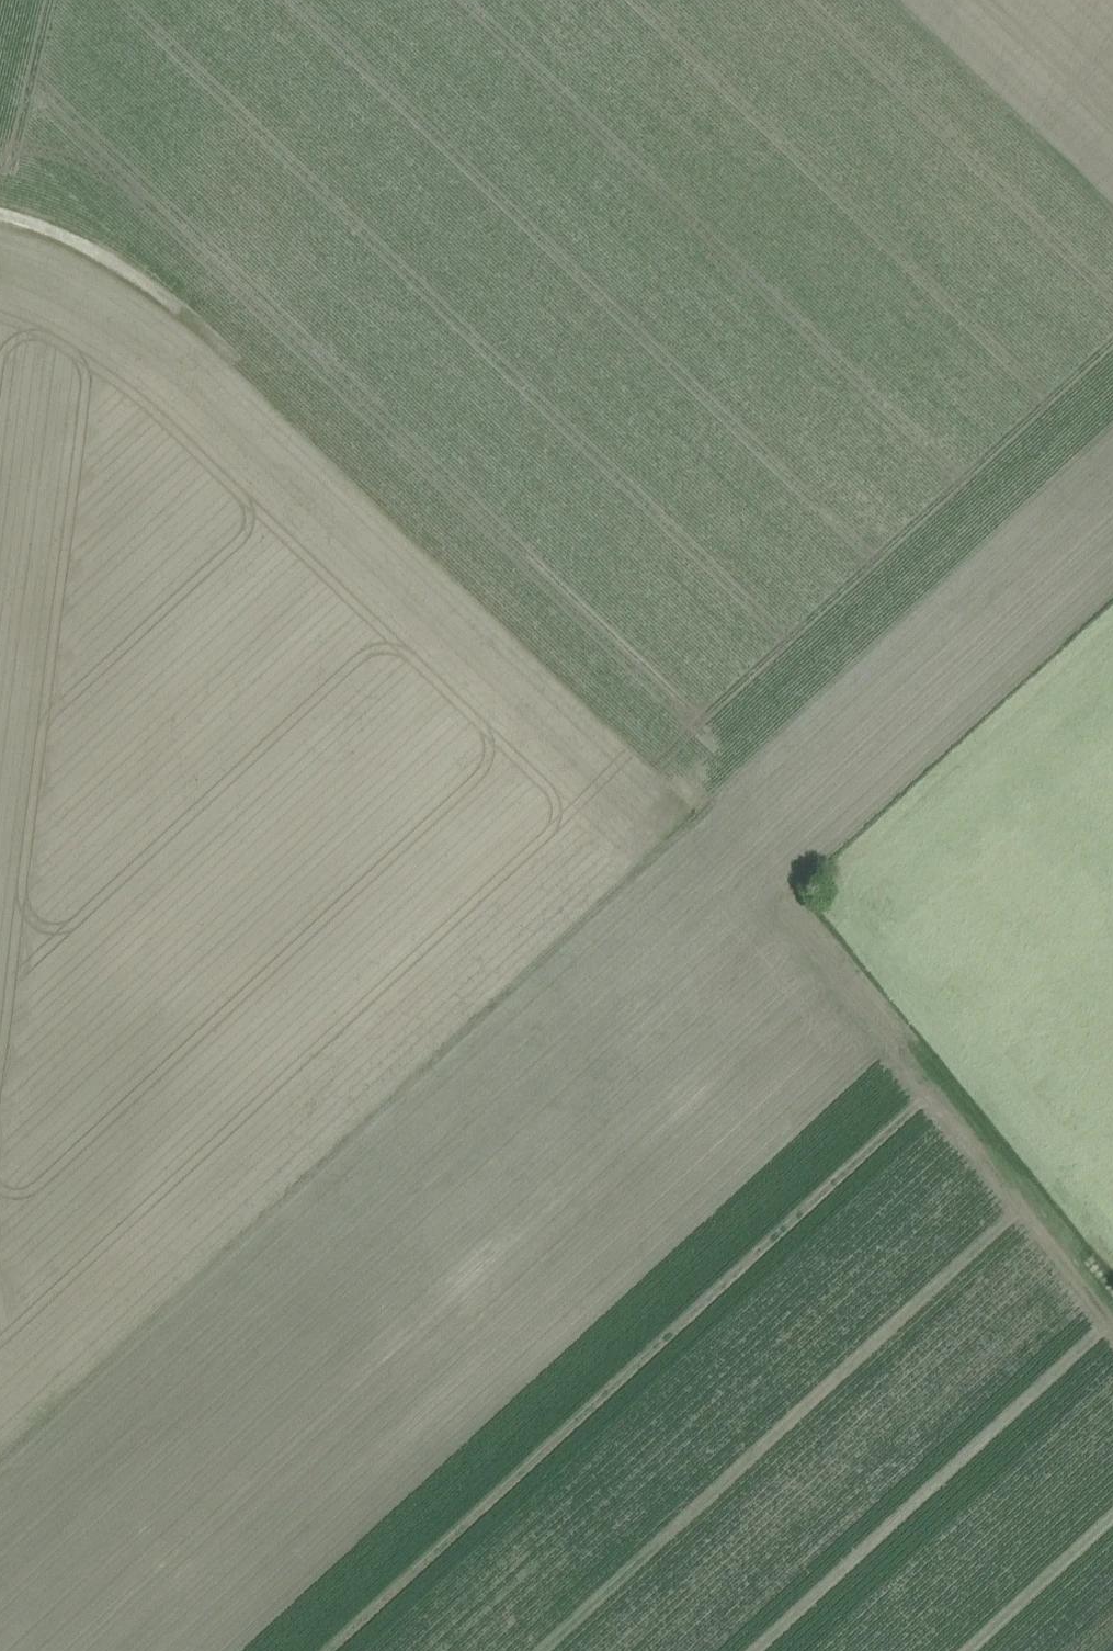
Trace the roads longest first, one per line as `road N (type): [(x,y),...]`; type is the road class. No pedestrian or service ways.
road 1 (track): [(673,1650),(1112,1303)]
road 2 (track): [(179,310),(125,267),(0,218)]

